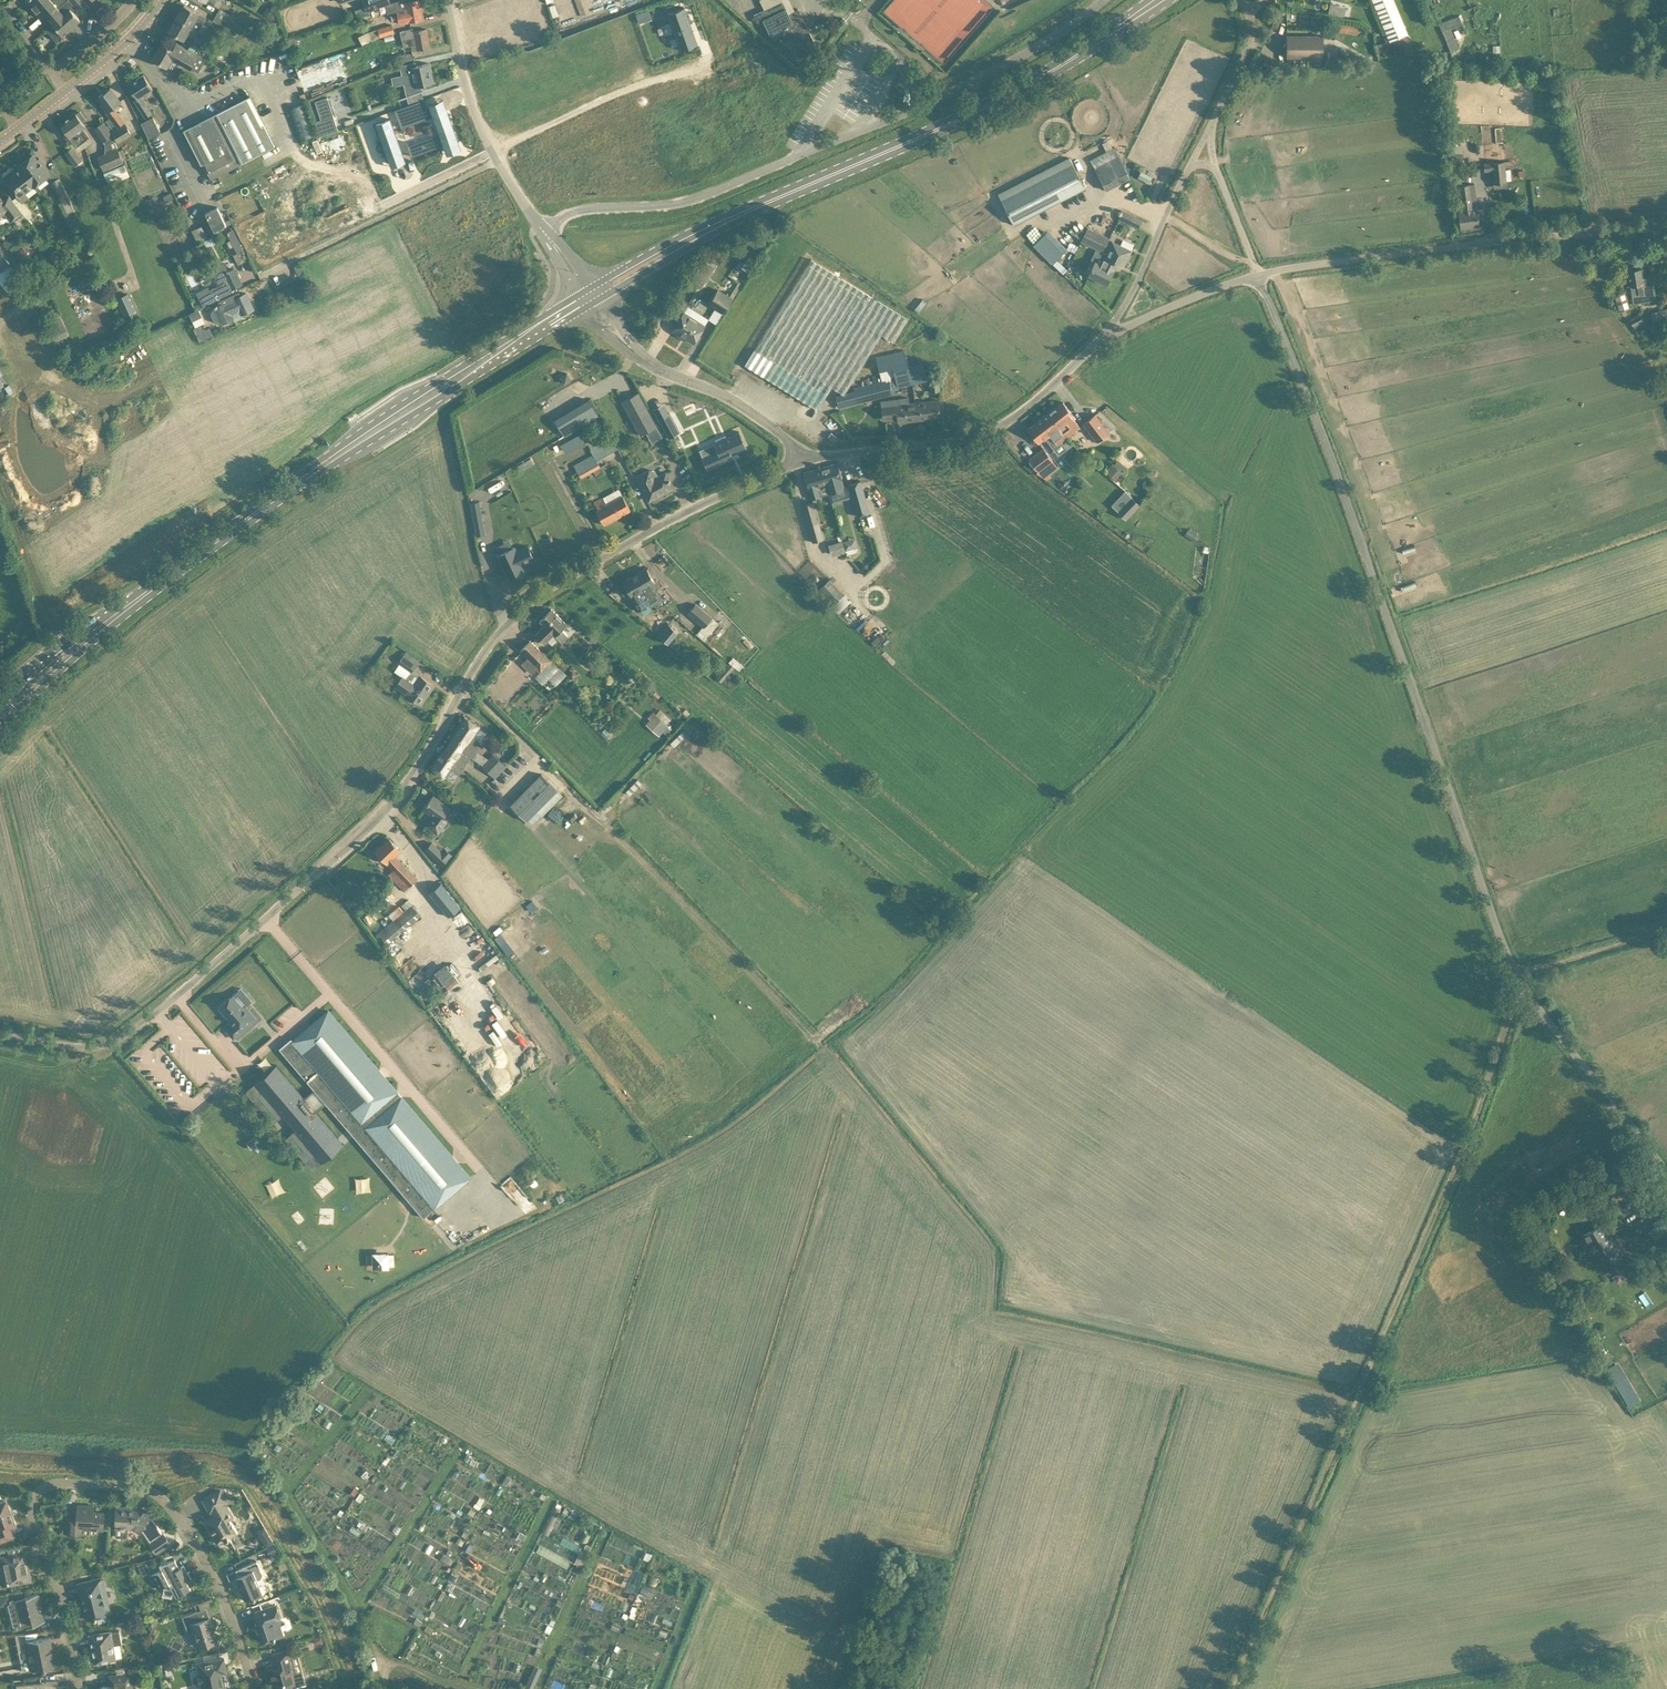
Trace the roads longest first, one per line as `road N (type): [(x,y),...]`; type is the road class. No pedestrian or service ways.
road 1 (unclassified): [(0,1033),(99,1052),(127,1039),(380,819),(415,780),(510,632),(557,589),(636,539),(798,458)]
road 2 (unclassified): [(1666,1177),(1519,986),(1343,484),(1260,274)]
road 3 (track): [(1235,1688),(1456,1170),(1519,986)]
road 4 (unclassified): [(1104,0),(930,100),(683,204),(599,206),(543,229)]
road 5 (residential): [(77,1688),(34,1516),(36,1496),(51,1484),(131,1485),(172,1507),(209,1562),(252,1688)]
road 6 (secondary): [(148,591),(288,487),(583,300)]
road 7 (secondary): [(701,233),(959,118),(1126,23)]
road 8 (unclassified): [(1260,274),(1666,226)]
road 9 (unclassified): [(798,458),(969,435),(1037,402),(1108,334)]
road 10 (residential): [(710,59),(619,90),(493,153)]
road 11 (unclassified): [(624,344),(735,402),(798,458)]
road 12 (secondary): [(0,719),(148,591)]
road 13 (secondary): [(148,591),(63,649),(0,710)]
road 14 (unclassified): [(1190,162),(1108,334)]
road 15 (unclassified): [(1108,334),(1260,274)]
road 16 (residential): [(447,0),(465,83),(493,153)]
road 17 (track): [(1666,929),(1513,970)]
road 18 (tertiary): [(66,90),(127,43),(163,0)]
road 19 (unclassified): [(1244,0),(1247,43),(1209,120)]

